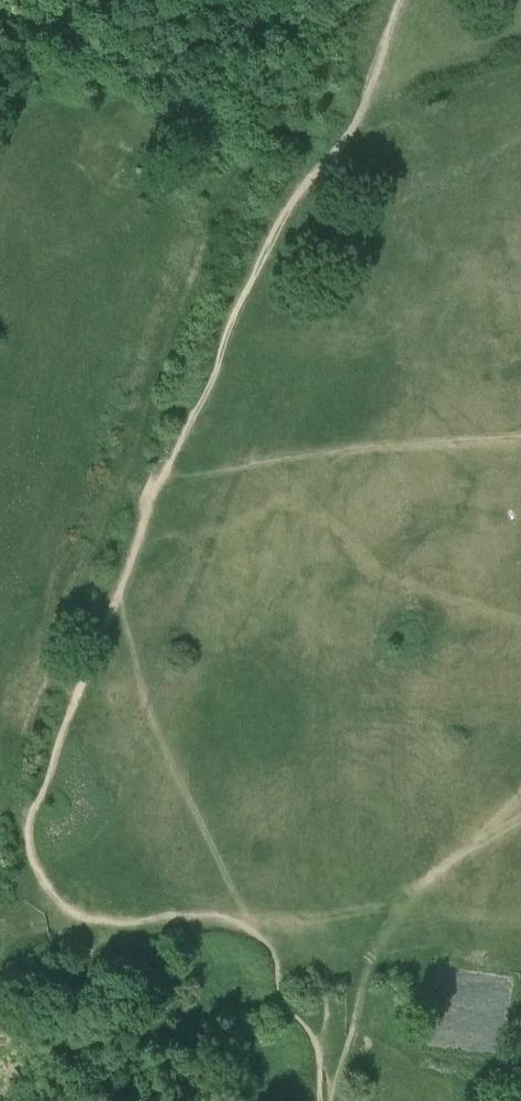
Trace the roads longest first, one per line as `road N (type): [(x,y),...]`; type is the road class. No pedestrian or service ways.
road 1 (track): [(0,1093),(134,1092),(402,904),(520,900)]

